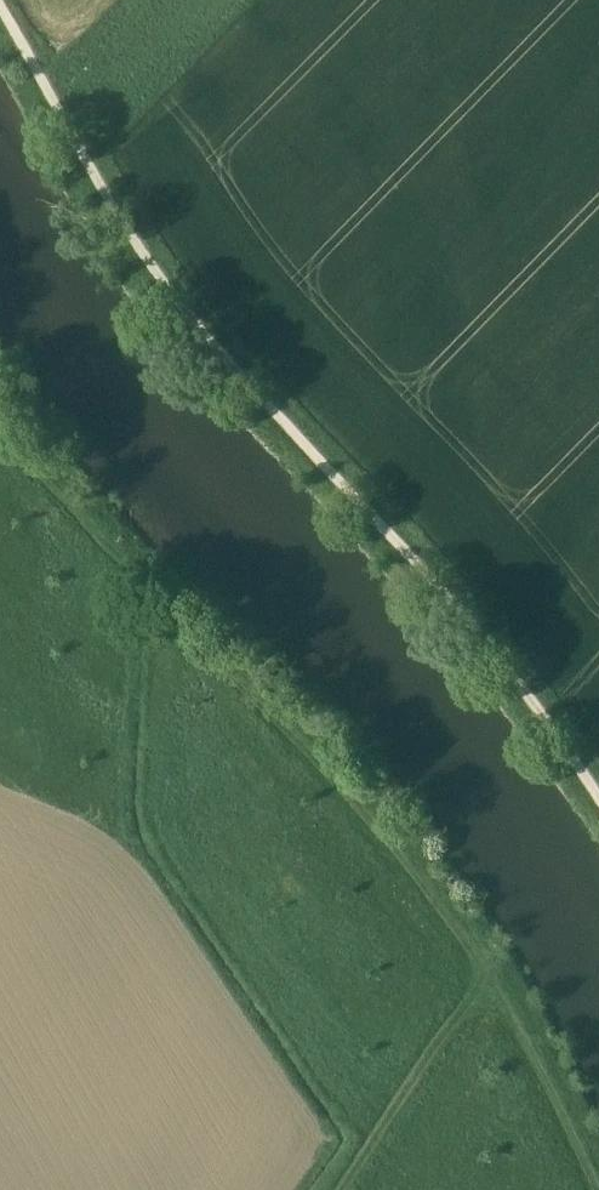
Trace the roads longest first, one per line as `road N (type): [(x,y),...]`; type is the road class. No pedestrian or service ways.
road 1 (track): [(0,12),(134,251),(481,638),(598,796)]
road 2 (track): [(595,1189),(501,984),(332,764),(141,586),(0,417)]
road 3 (track): [(501,984),(351,1189)]

